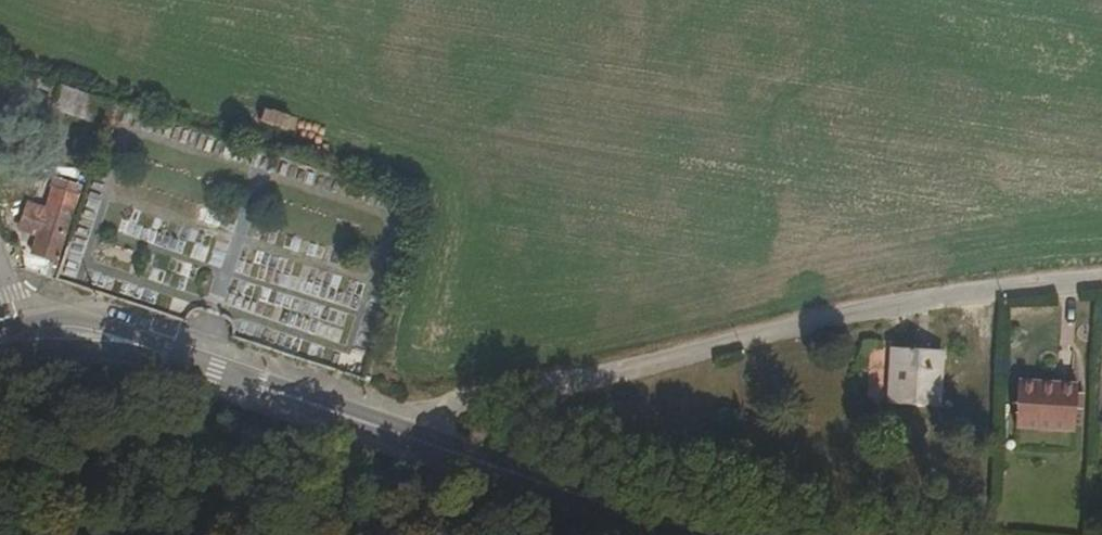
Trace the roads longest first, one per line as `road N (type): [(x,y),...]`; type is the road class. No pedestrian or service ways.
road 1 (unclassified): [(1101,279),(868,313),(363,422)]
road 2 (primary): [(24,333),(81,329),(150,347),(363,422)]
road 3 (primary): [(363,422),(671,534)]

